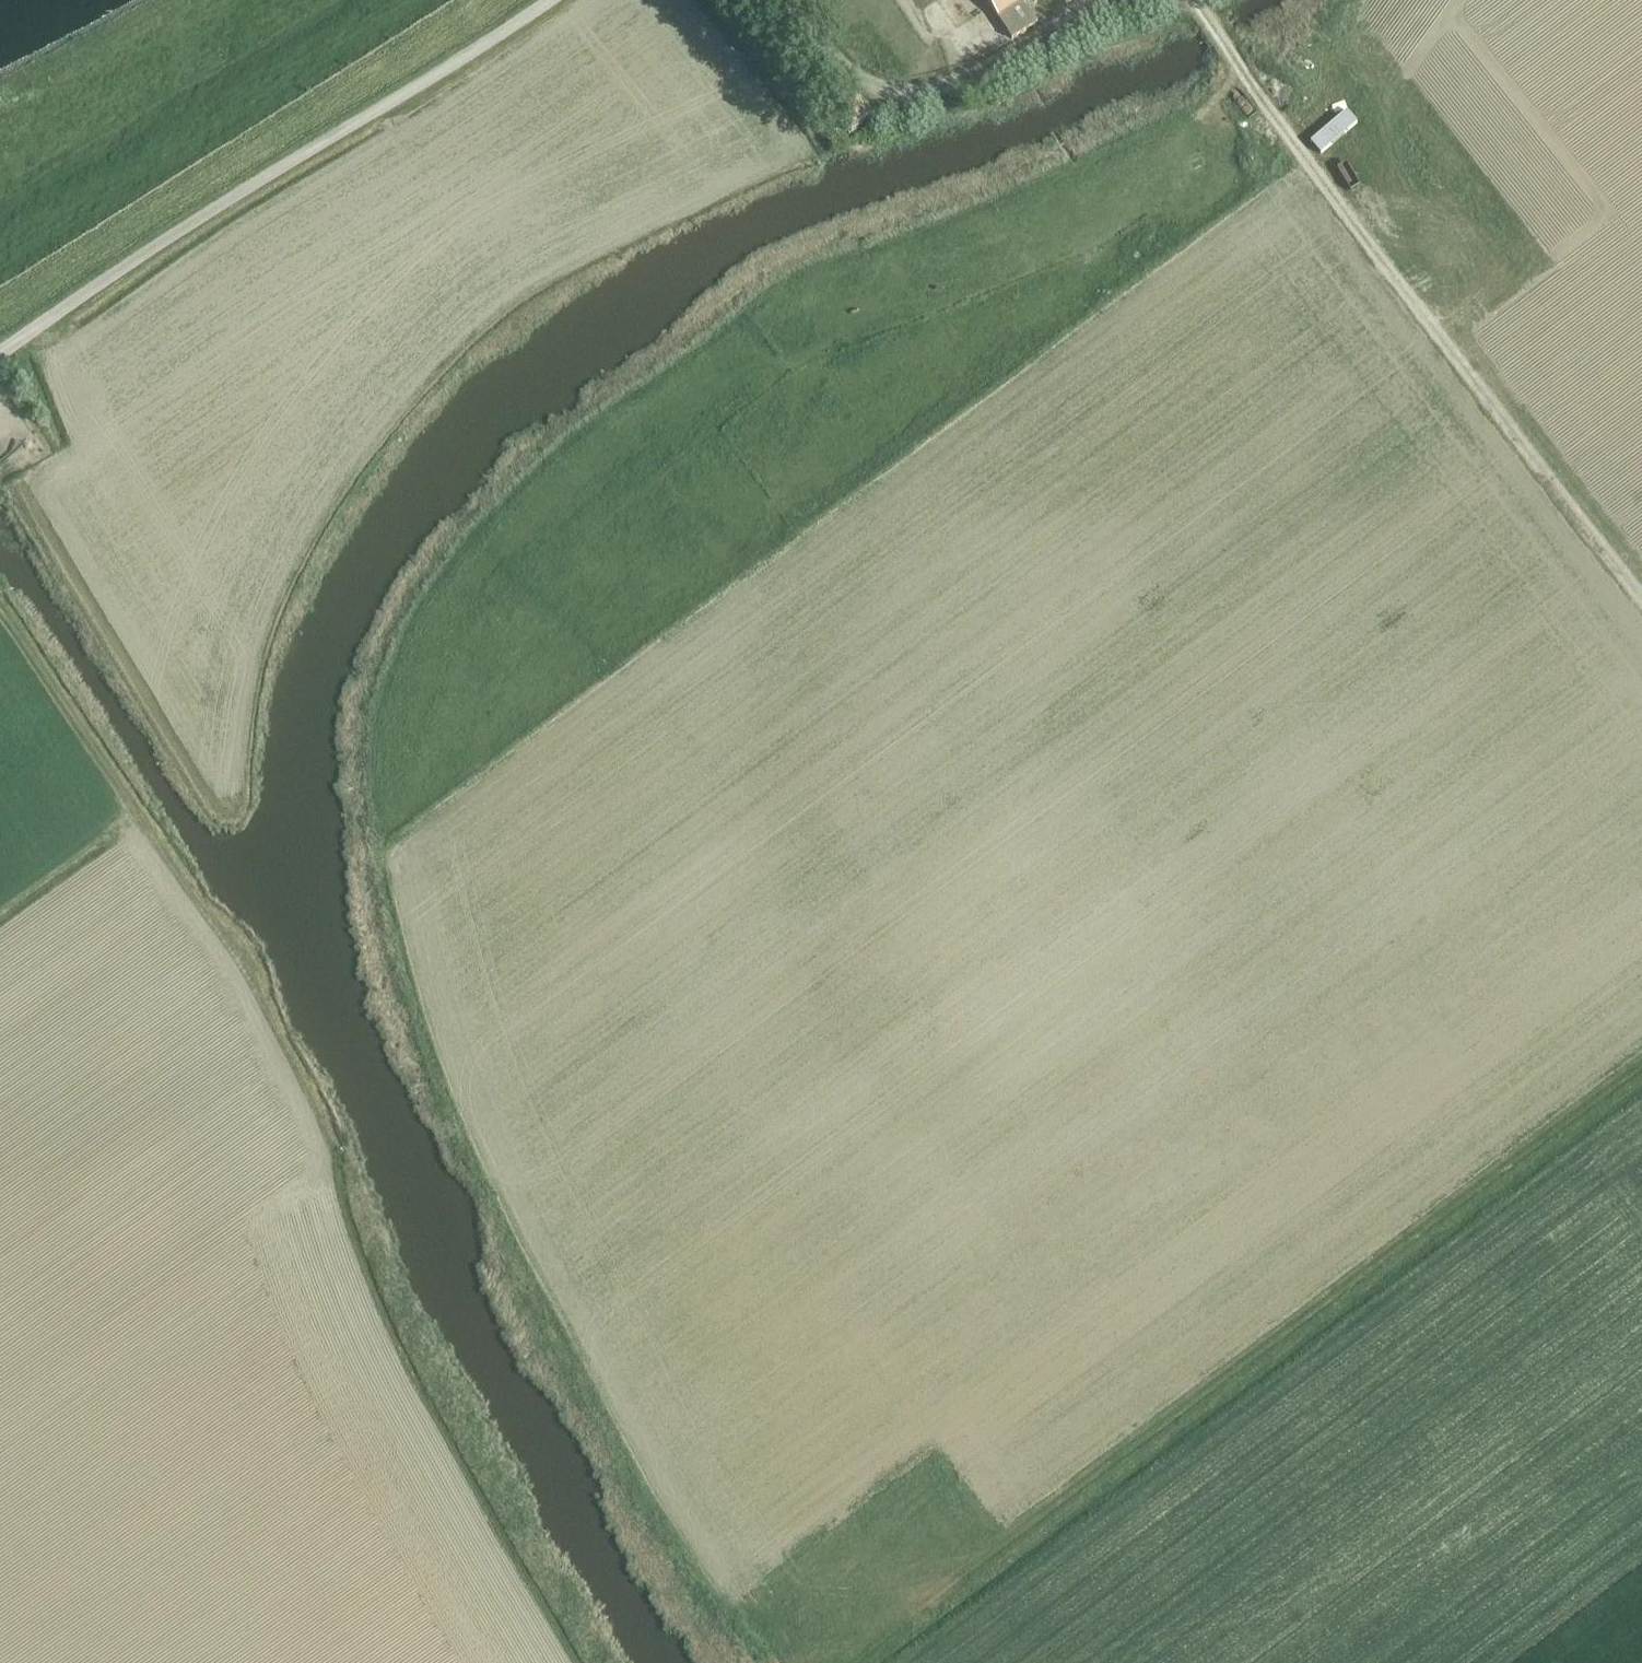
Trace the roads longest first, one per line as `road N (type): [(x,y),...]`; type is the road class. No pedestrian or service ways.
road 1 (track): [(1190,0),(1641,600)]
road 2 (unclassified): [(0,354),(548,0)]

